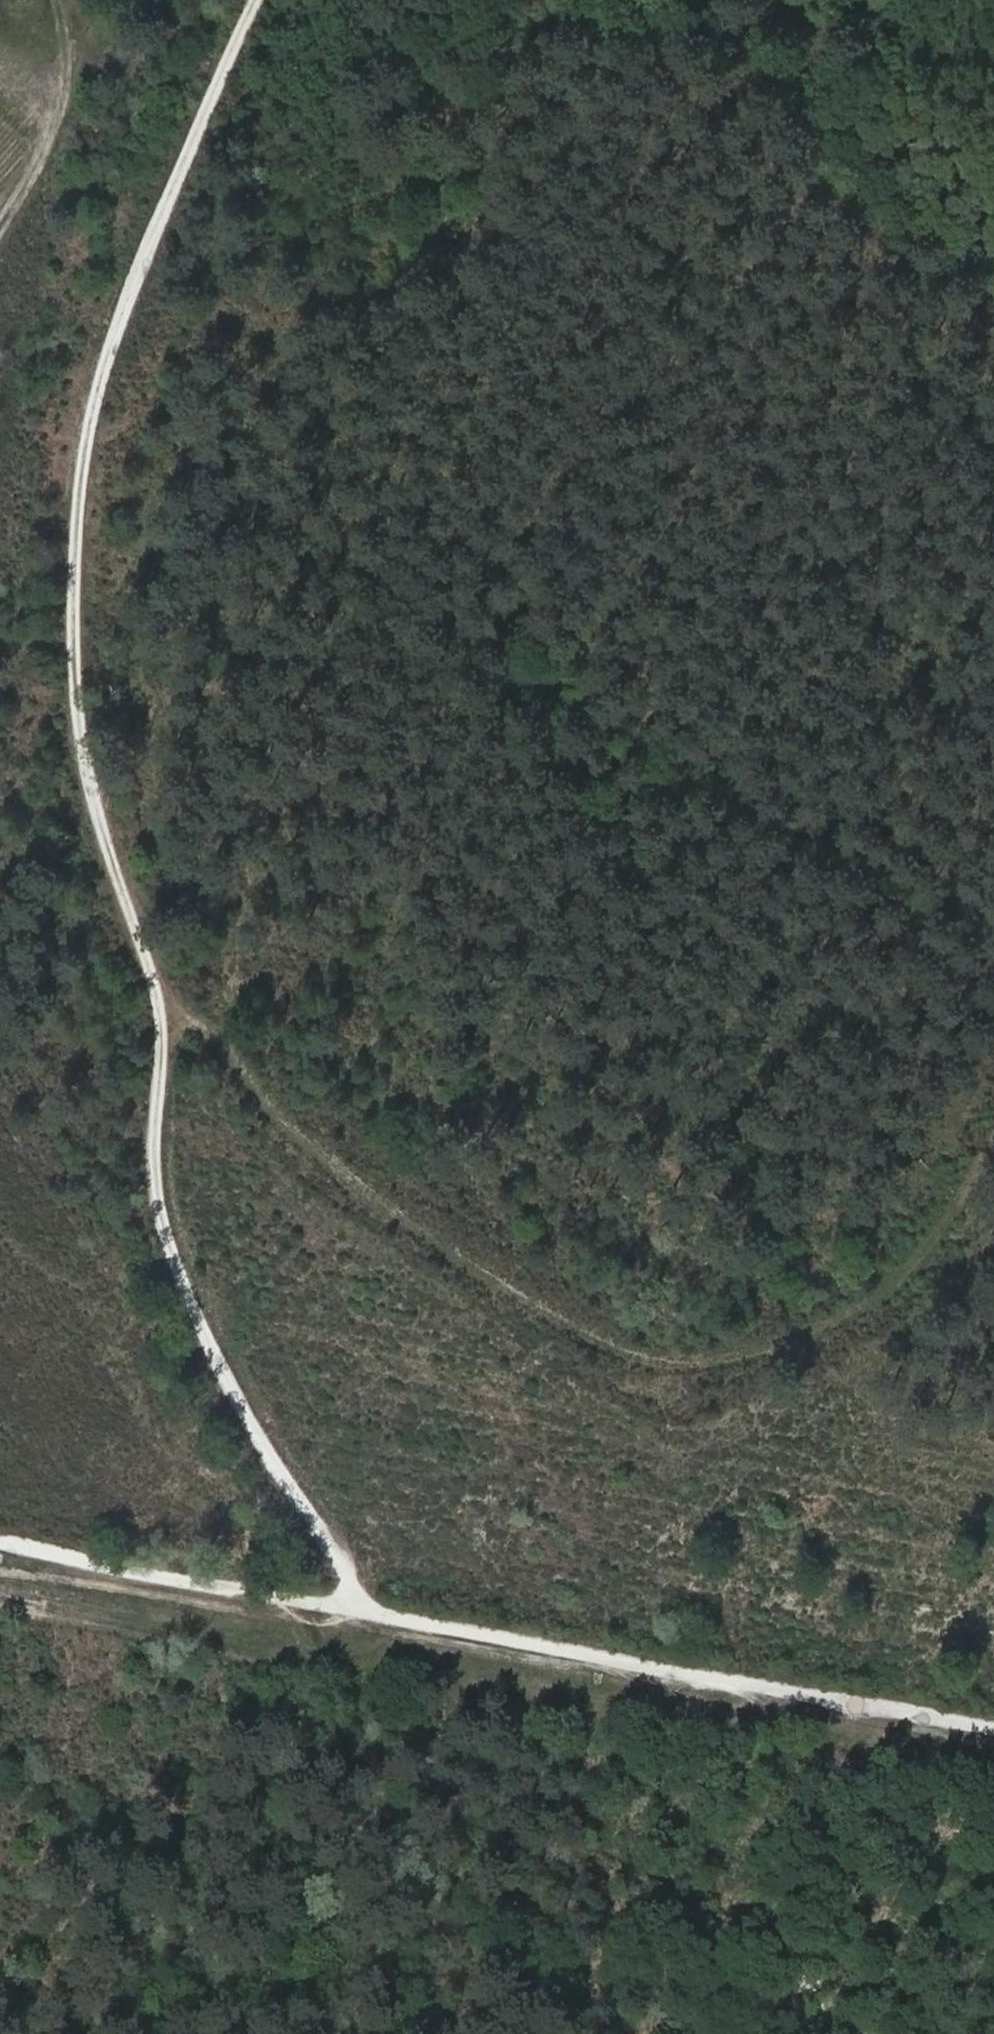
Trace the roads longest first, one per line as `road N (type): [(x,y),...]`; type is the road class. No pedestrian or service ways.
road 1 (track): [(363,1610),(228,1388),(159,1218),(157,1000),(89,784),(72,651),(79,482),(98,388),(151,238),(257,0)]
road 2 (track): [(157,1000),(268,1099),(489,1259),(648,1351),(747,1352),(886,1287),(993,1151)]
road 3 (track): [(993,1727),(0,1544)]
road 4 (track): [(59,0),(71,83),(0,236)]

